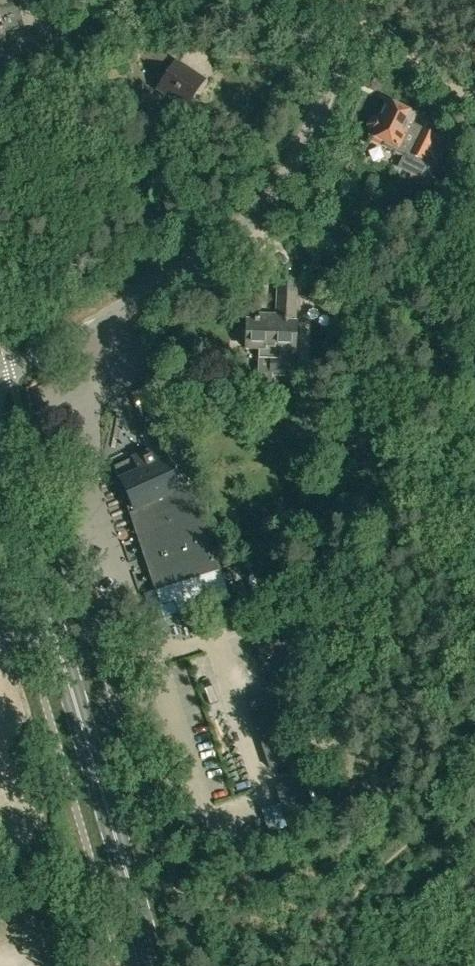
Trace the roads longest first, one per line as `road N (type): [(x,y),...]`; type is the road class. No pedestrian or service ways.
road 1 (unclassified): [(0,376),(73,338),(242,225),(301,152),(334,76),(349,0)]
road 2 (secondary): [(154,965),(0,457)]
road 3 (track): [(347,15),(474,113)]

